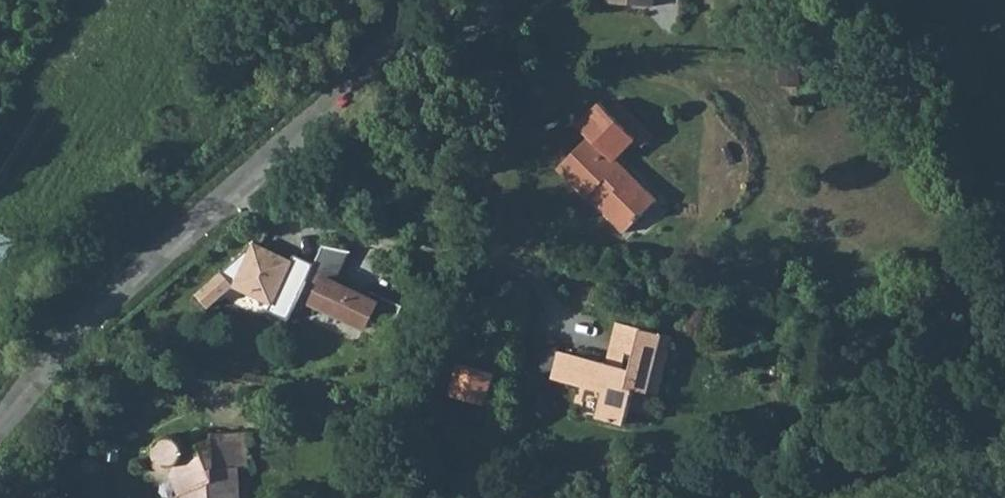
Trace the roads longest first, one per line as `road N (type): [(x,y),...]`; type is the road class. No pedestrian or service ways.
road 1 (residential): [(417,0),(375,61),(54,350),(0,415)]

